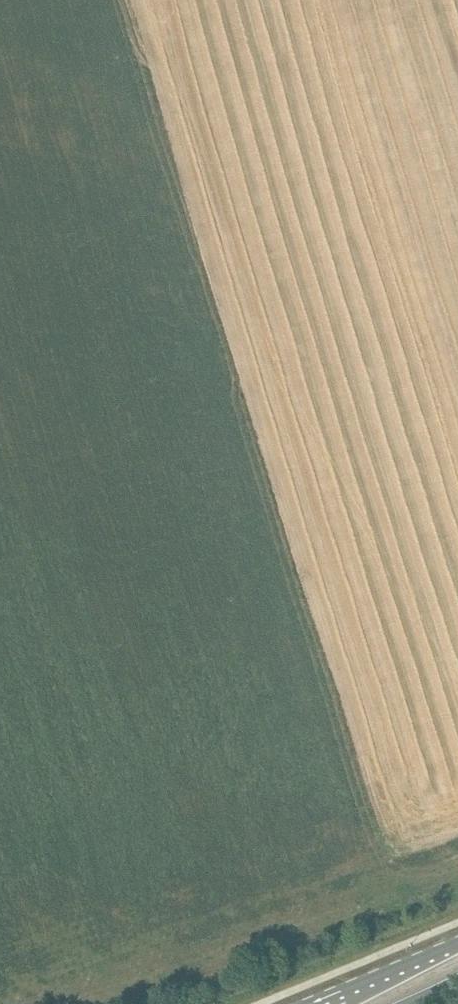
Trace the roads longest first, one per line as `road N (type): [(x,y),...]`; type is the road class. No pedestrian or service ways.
road 1 (primary): [(457,944),(310,1003)]

